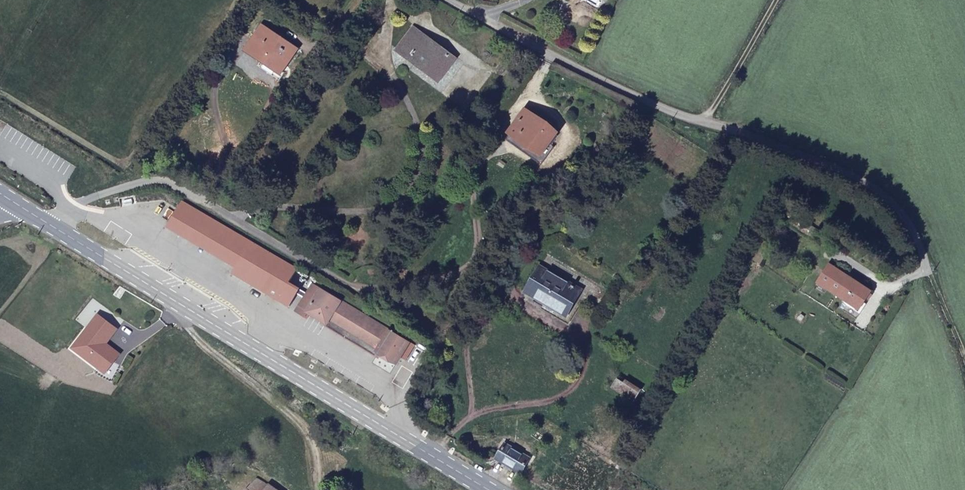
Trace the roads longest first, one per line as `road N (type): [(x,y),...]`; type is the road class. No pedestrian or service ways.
road 1 (residential): [(447,0),(663,109),(874,185),(912,223),(931,275)]
road 2 (primary): [(13,202),(488,489)]
road 3 (track): [(320,489),(313,448),(299,424),(202,344),(187,326),(191,310)]

